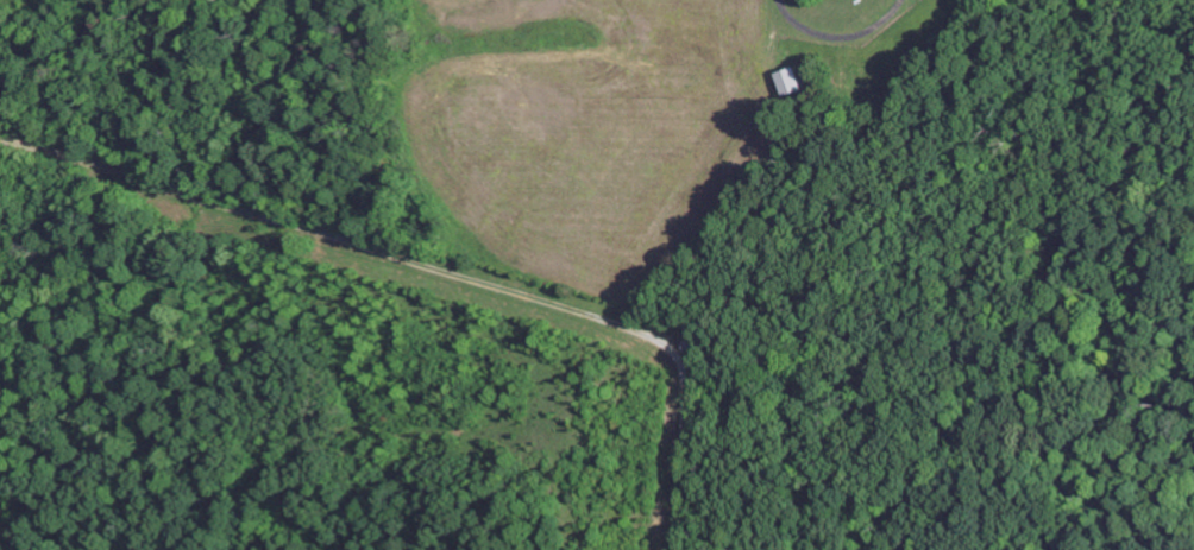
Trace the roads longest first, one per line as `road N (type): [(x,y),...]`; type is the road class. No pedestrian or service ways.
road 1 (residential): [(783,0),(812,32),(831,37),(873,30),(902,0)]

